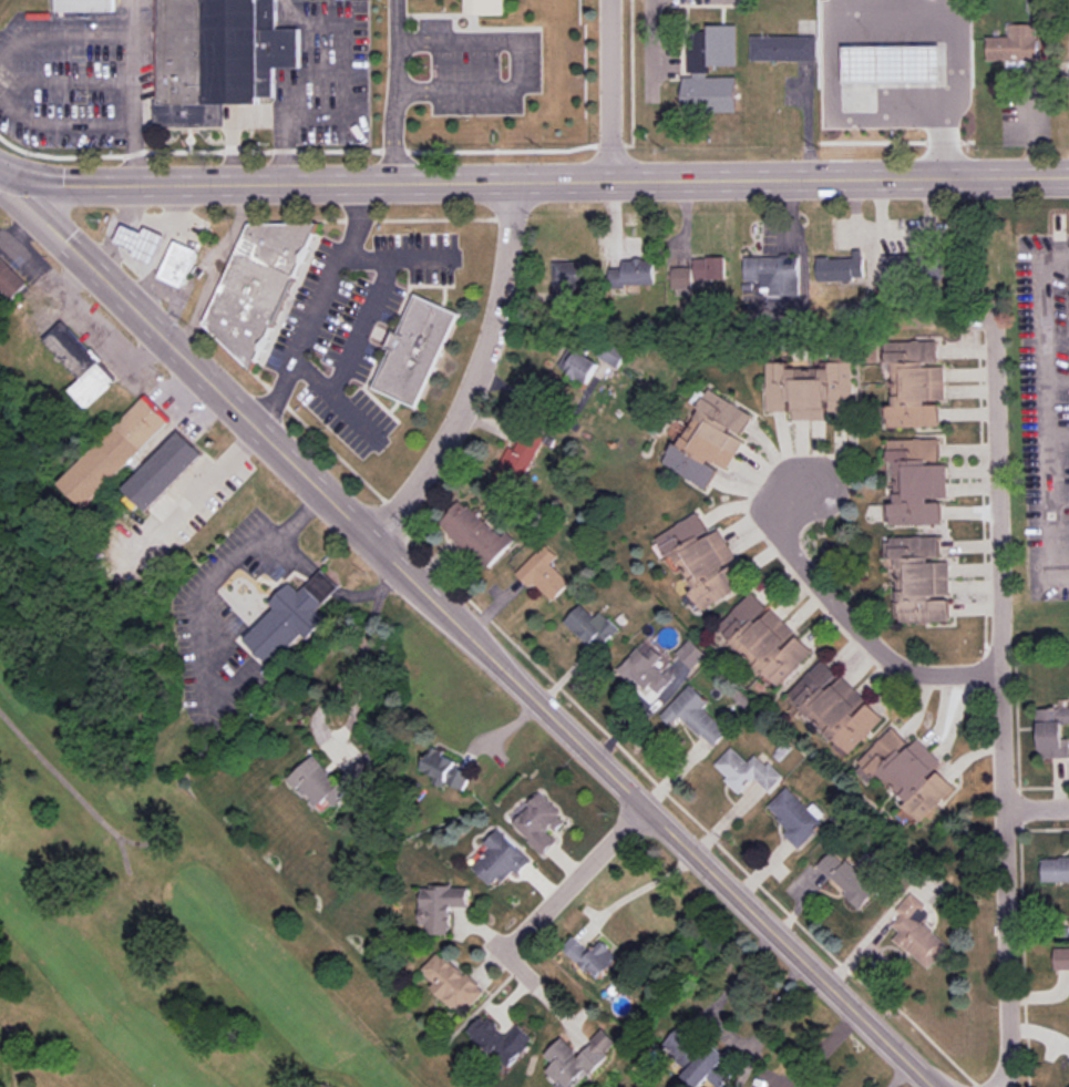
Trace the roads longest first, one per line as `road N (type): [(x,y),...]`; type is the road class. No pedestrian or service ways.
road 1 (tertiary): [(933,1086),(374,543)]
road 2 (residential): [(999,1086),(1010,1066),(993,316)]
road 3 (tertiary): [(1068,177),(515,183)]
road 4 (tertiary): [(374,543),(11,182)]
road 5 (tertiary): [(515,183),(11,182)]
road 6 (residential): [(515,183),(496,316),(471,398),(454,437),(374,543)]
road 7 (residential): [(997,673),(926,675),(895,666),(866,637),(779,524),(780,507),(823,485)]
road 8 (residential): [(646,807),(502,953)]
road 9 (residential): [(613,182),(610,0)]

